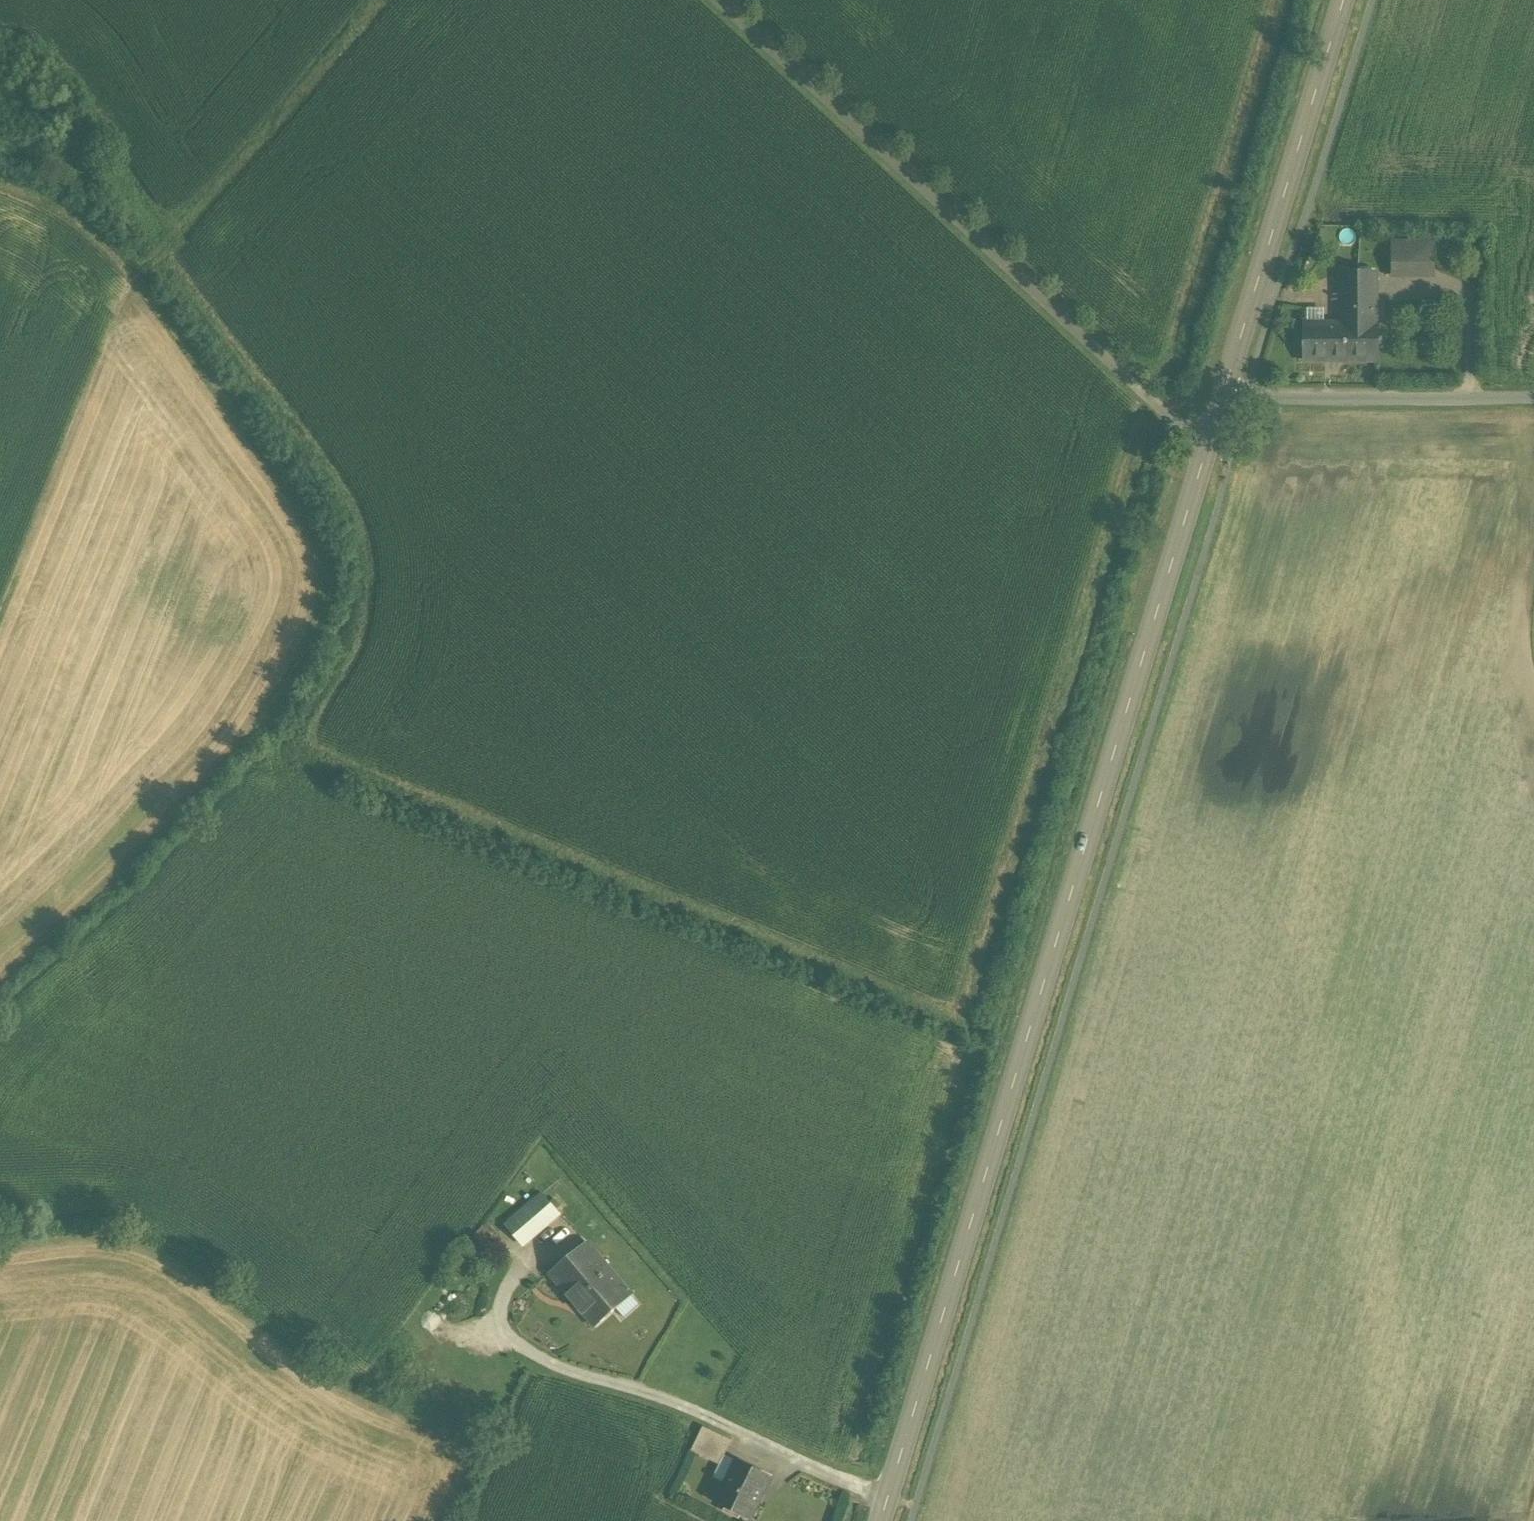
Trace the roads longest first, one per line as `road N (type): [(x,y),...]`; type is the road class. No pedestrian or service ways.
road 1 (tertiary): [(1226,401),(882,1520)]
road 2 (tertiary): [(1345,0),(1226,401)]
road 3 (unclassified): [(1226,401),(1533,395)]

